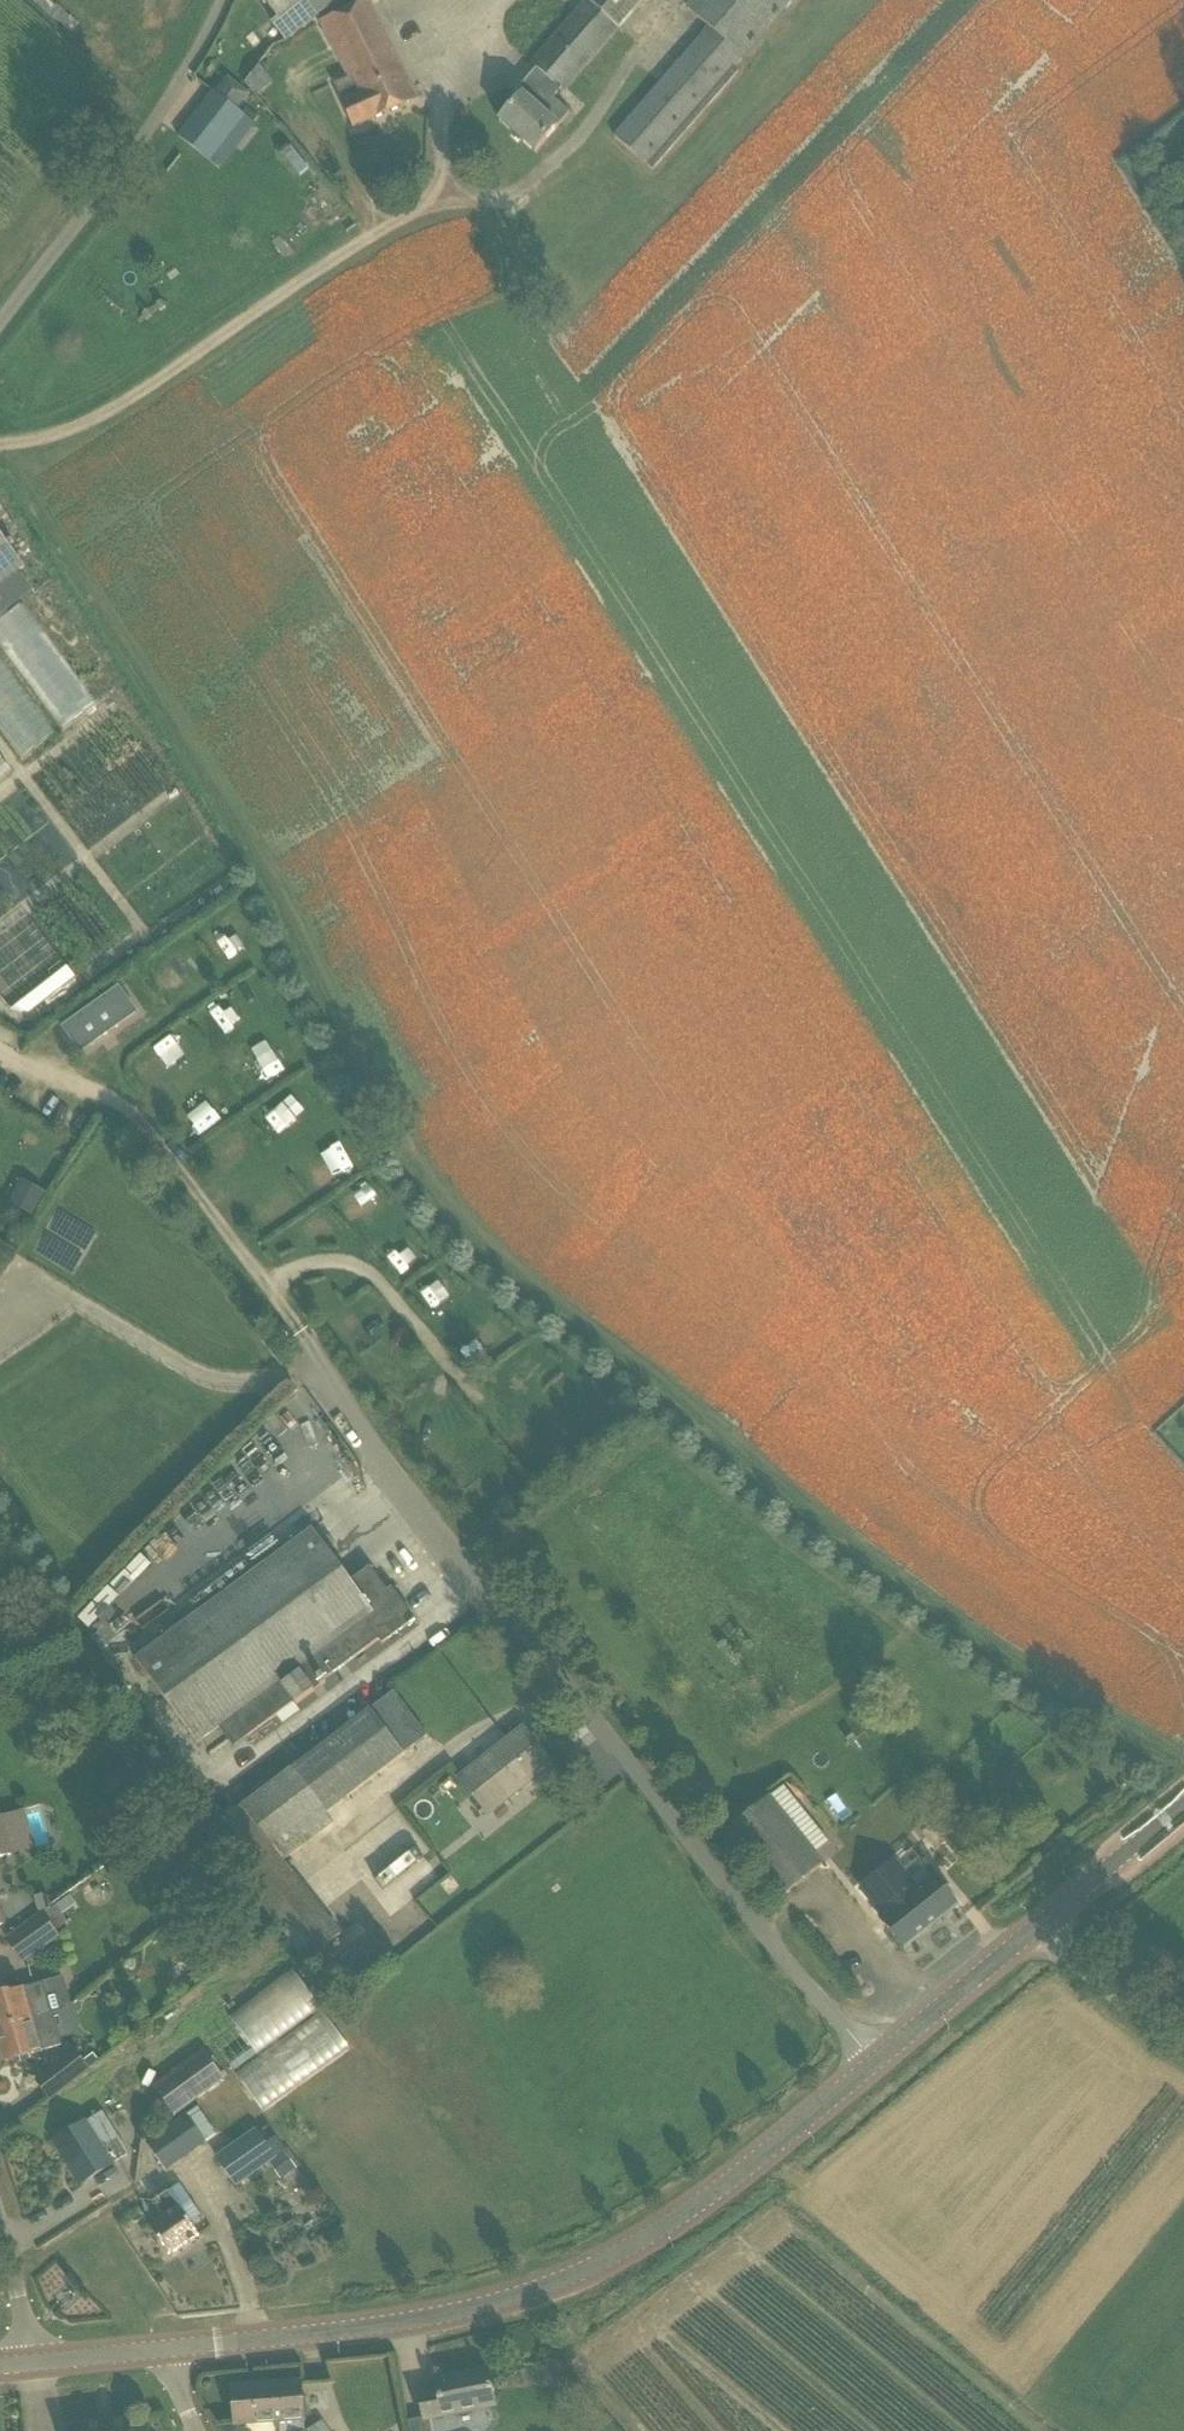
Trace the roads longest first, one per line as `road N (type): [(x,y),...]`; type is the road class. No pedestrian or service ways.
road 1 (tertiary): [(175,2351),(401,2324),(531,2294),(643,2243),(742,2175),(876,2064)]
road 2 (unclassified): [(876,2064),(765,1939),(471,1566)]
road 3 (track): [(29,1275),(196,1375),(258,1384),(320,1366),(471,1566)]
road 4 (track): [(38,1055),(143,1119),(320,1366)]
road 5 (unclassified): [(0,327),(126,166),(226,0)]
road 6 (tertiary): [(876,2064),(1034,1933)]
road 7 (tertiary): [(1034,1933),(1183,1807)]
road 8 (unclassified): [(1183,2058),(1034,1933)]
road 9 (tertiary): [(29,2363),(175,2351)]
road 10 (unclassified): [(29,2363),(24,2307),(0,2229)]

